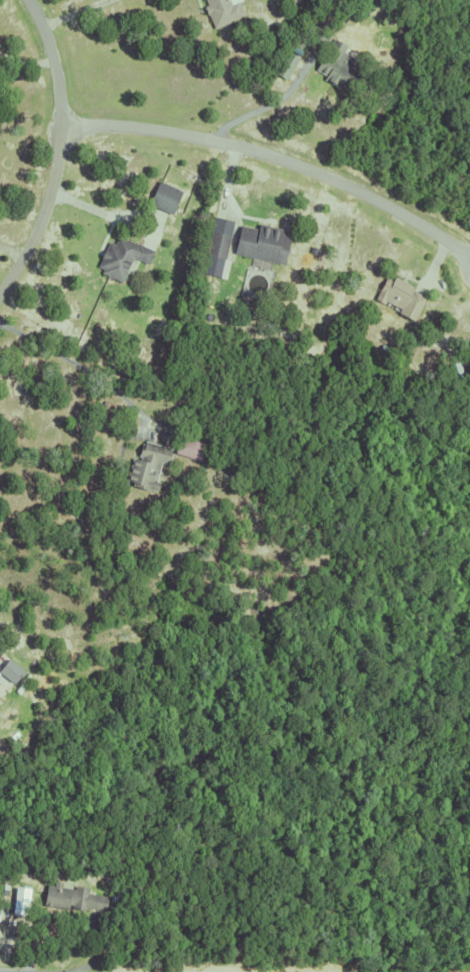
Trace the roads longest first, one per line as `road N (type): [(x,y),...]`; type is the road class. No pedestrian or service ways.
road 1 (residential): [(70,145),(120,141),(237,160),(469,260)]
road 2 (residential): [(0,297),(29,252),(70,145),(32,0)]

